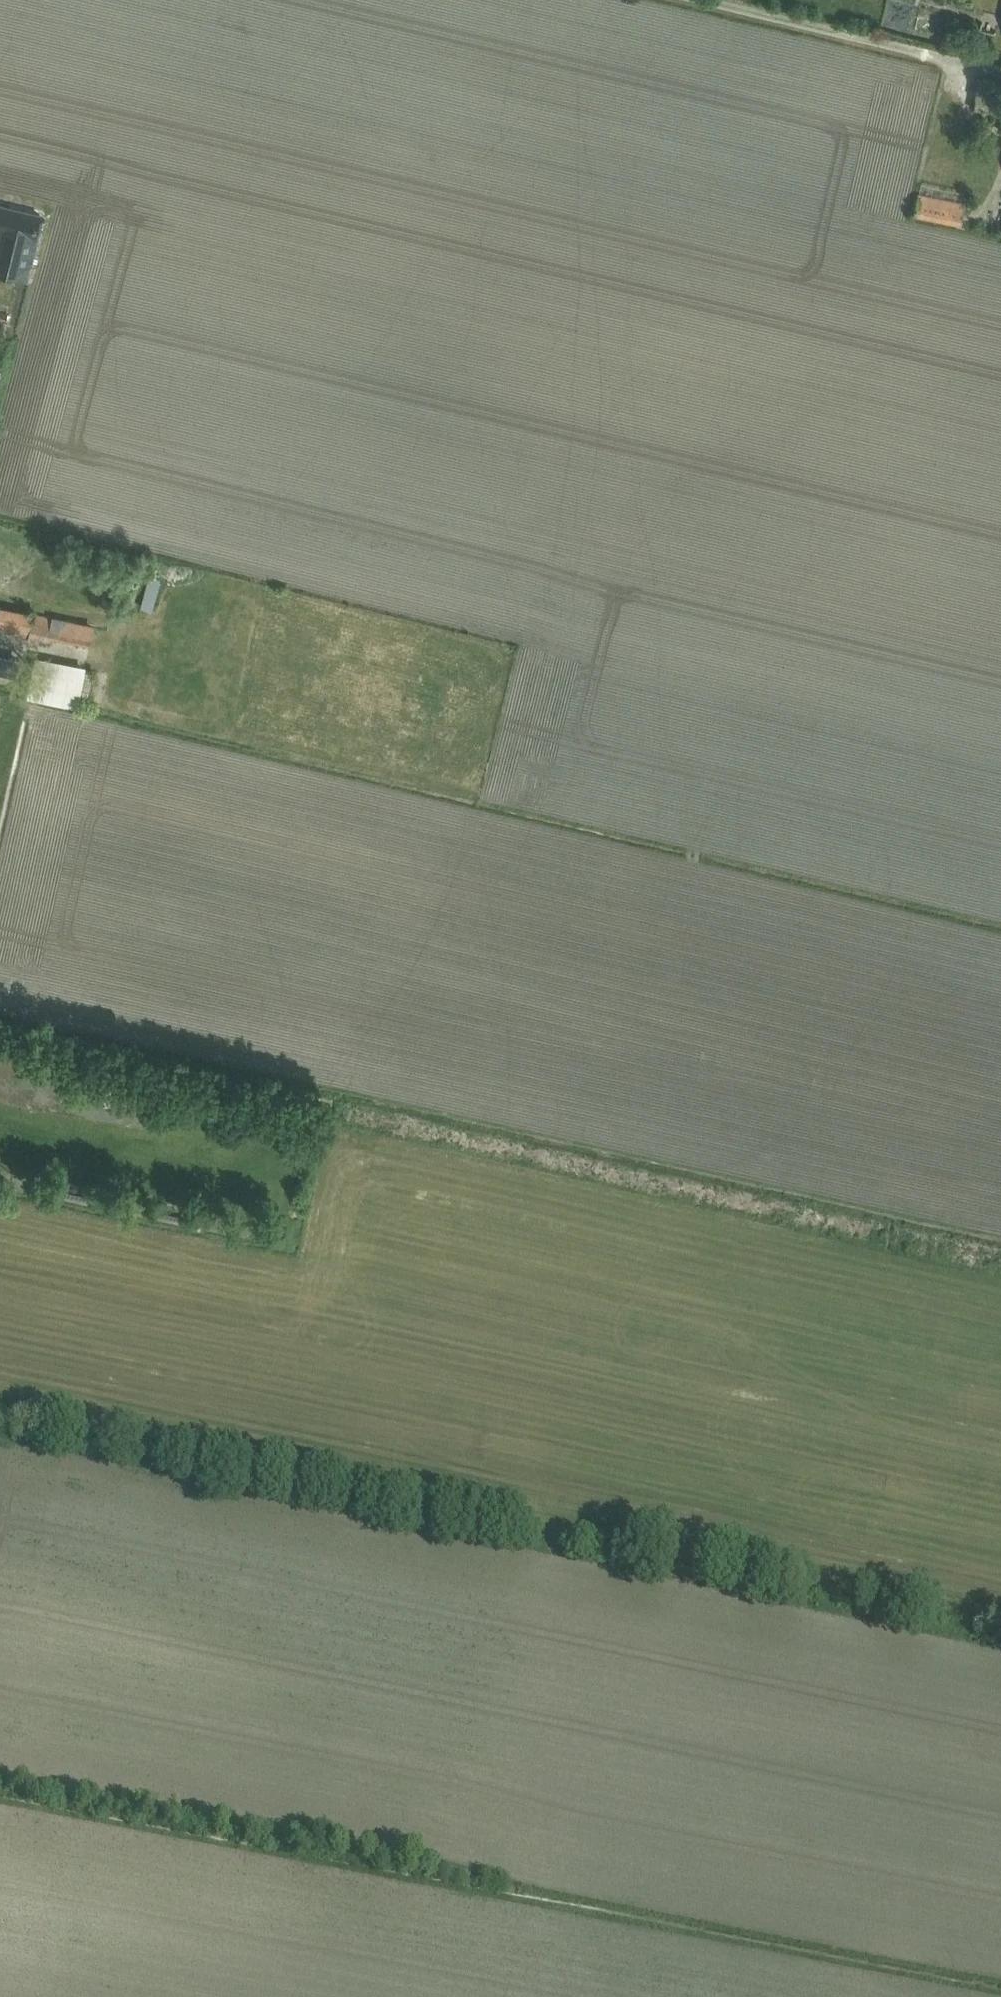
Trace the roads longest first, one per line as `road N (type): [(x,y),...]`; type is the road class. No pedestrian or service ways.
road 1 (track): [(997,69),(705,0)]

